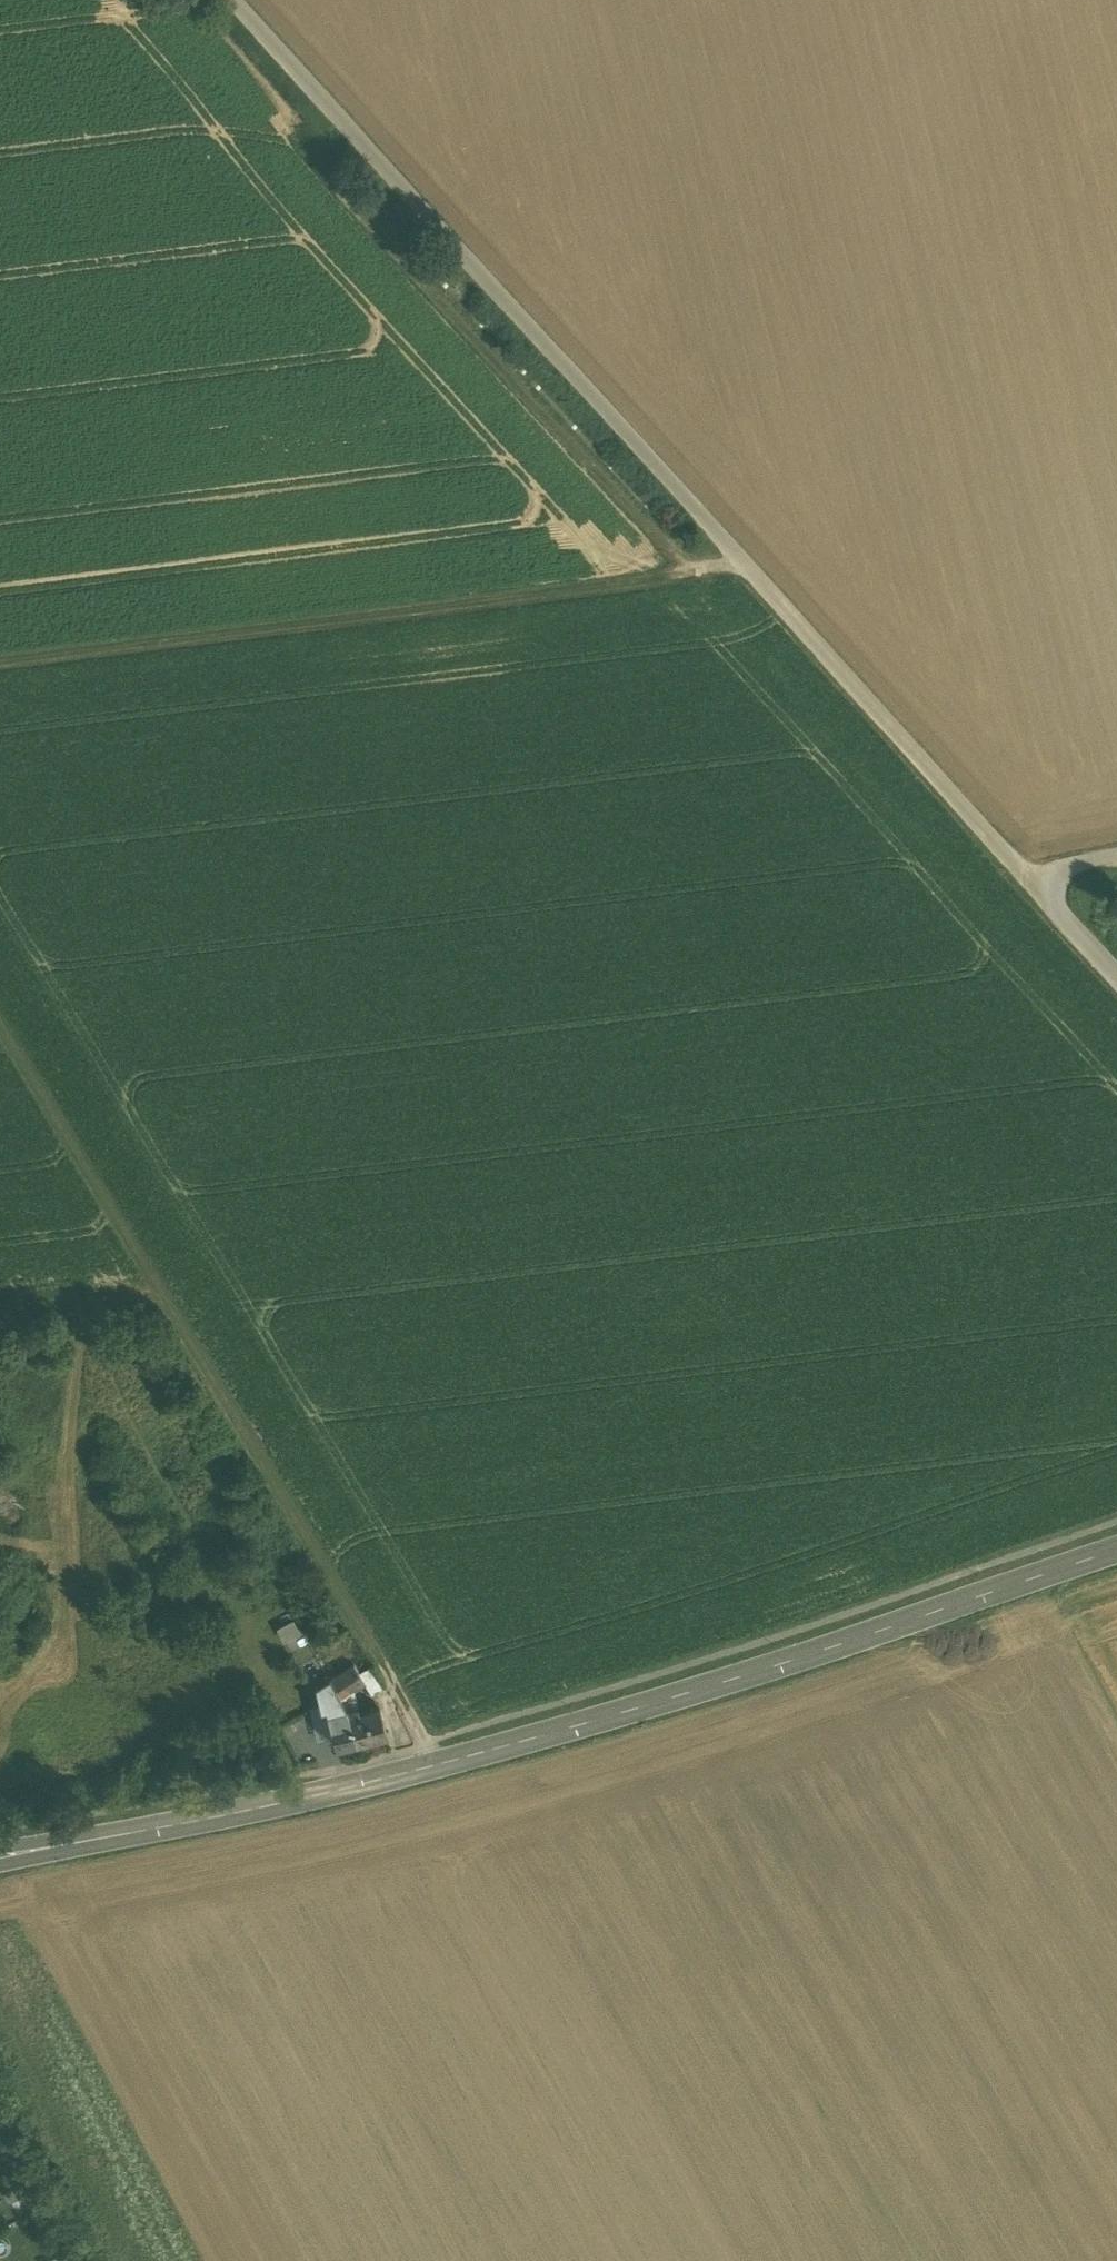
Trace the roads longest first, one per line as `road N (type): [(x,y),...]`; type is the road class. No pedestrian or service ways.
road 1 (unclassified): [(232,0),(1116,980)]
road 2 (secondary): [(0,1854),(339,1788),(552,1731),(1116,1548)]
road 3 (track): [(0,1020),(439,1761)]
road 4 (track): [(0,659),(681,570)]
road 5 (track): [(164,1295),(0,1317)]

